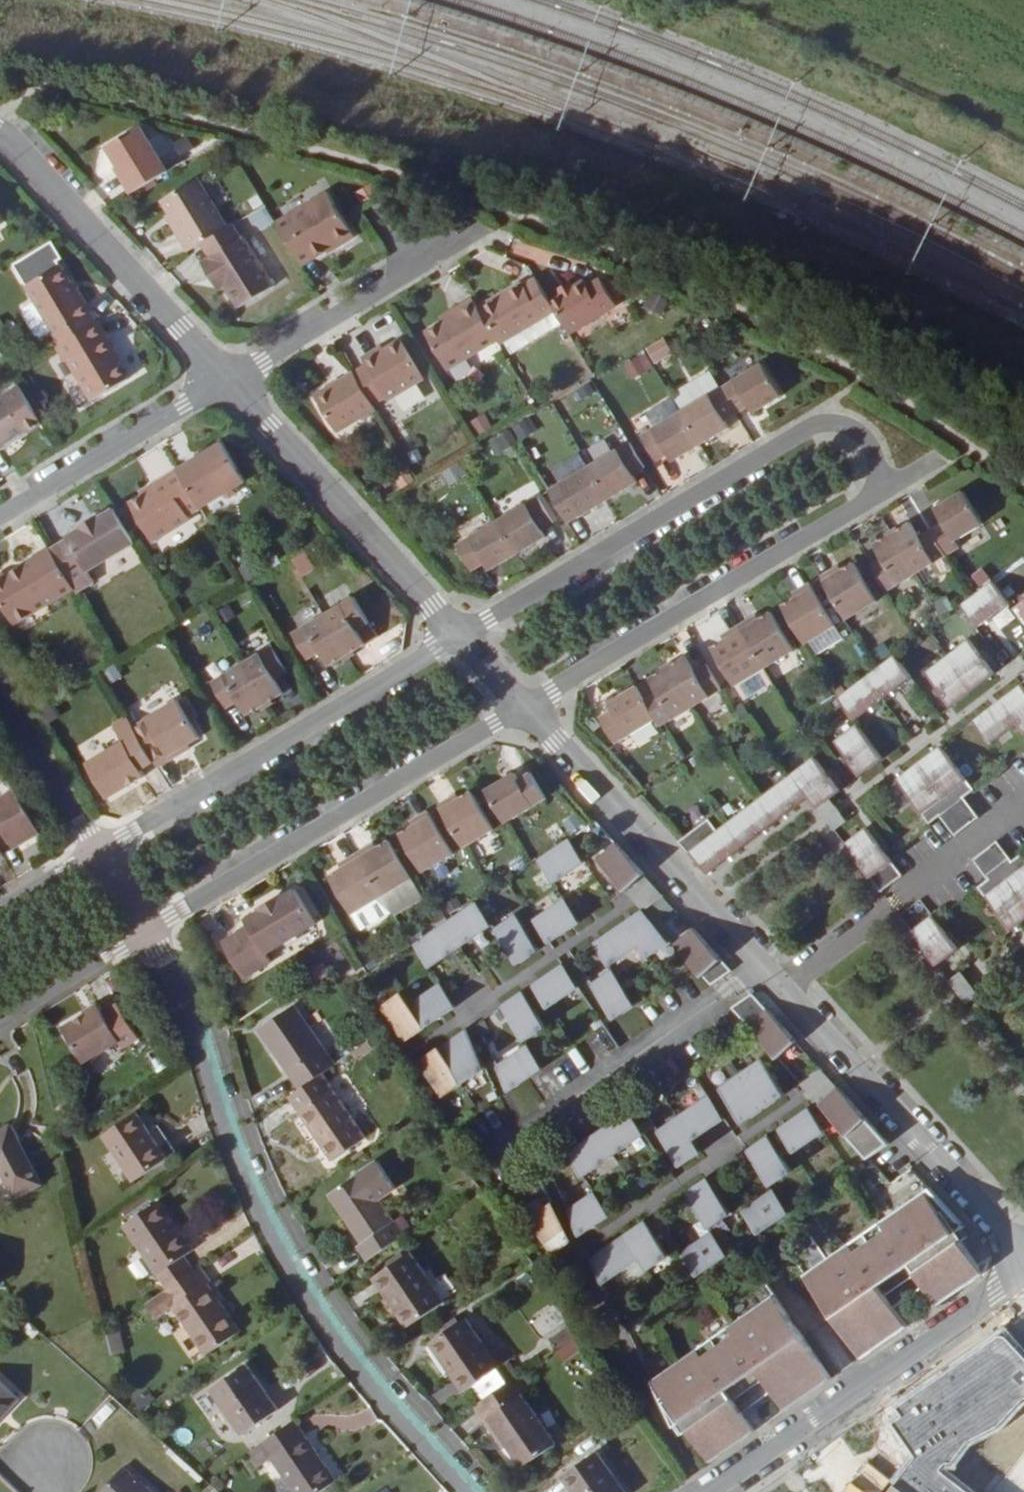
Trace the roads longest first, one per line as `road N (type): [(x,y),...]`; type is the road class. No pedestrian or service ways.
road 1 (residential): [(1023,1260),(523,707)]
road 2 (residential): [(471,1491),(343,1348),(271,1233),(187,1005),(150,936)]
road 3 (residential): [(872,504),(882,483),(881,454),(865,435),(814,430),(460,636)]
road 4 (unclassified): [(150,936),(523,707)]
road 5 (unclassified): [(460,636),(100,855)]
road 6 (residential): [(523,707),(872,504)]
road 7 (unclassified): [(705,1491),(1023,1271)]
road 8 (residential): [(460,636),(225,382)]
road 9 (residential): [(225,382),(0,135)]
road 10 (residential): [(225,382),(0,520)]
road 11 (residential): [(417,272),(225,382)]
road 12 (residential): [(100,855),(0,690)]
road 13 (unclassified): [(0,1020),(150,936)]

